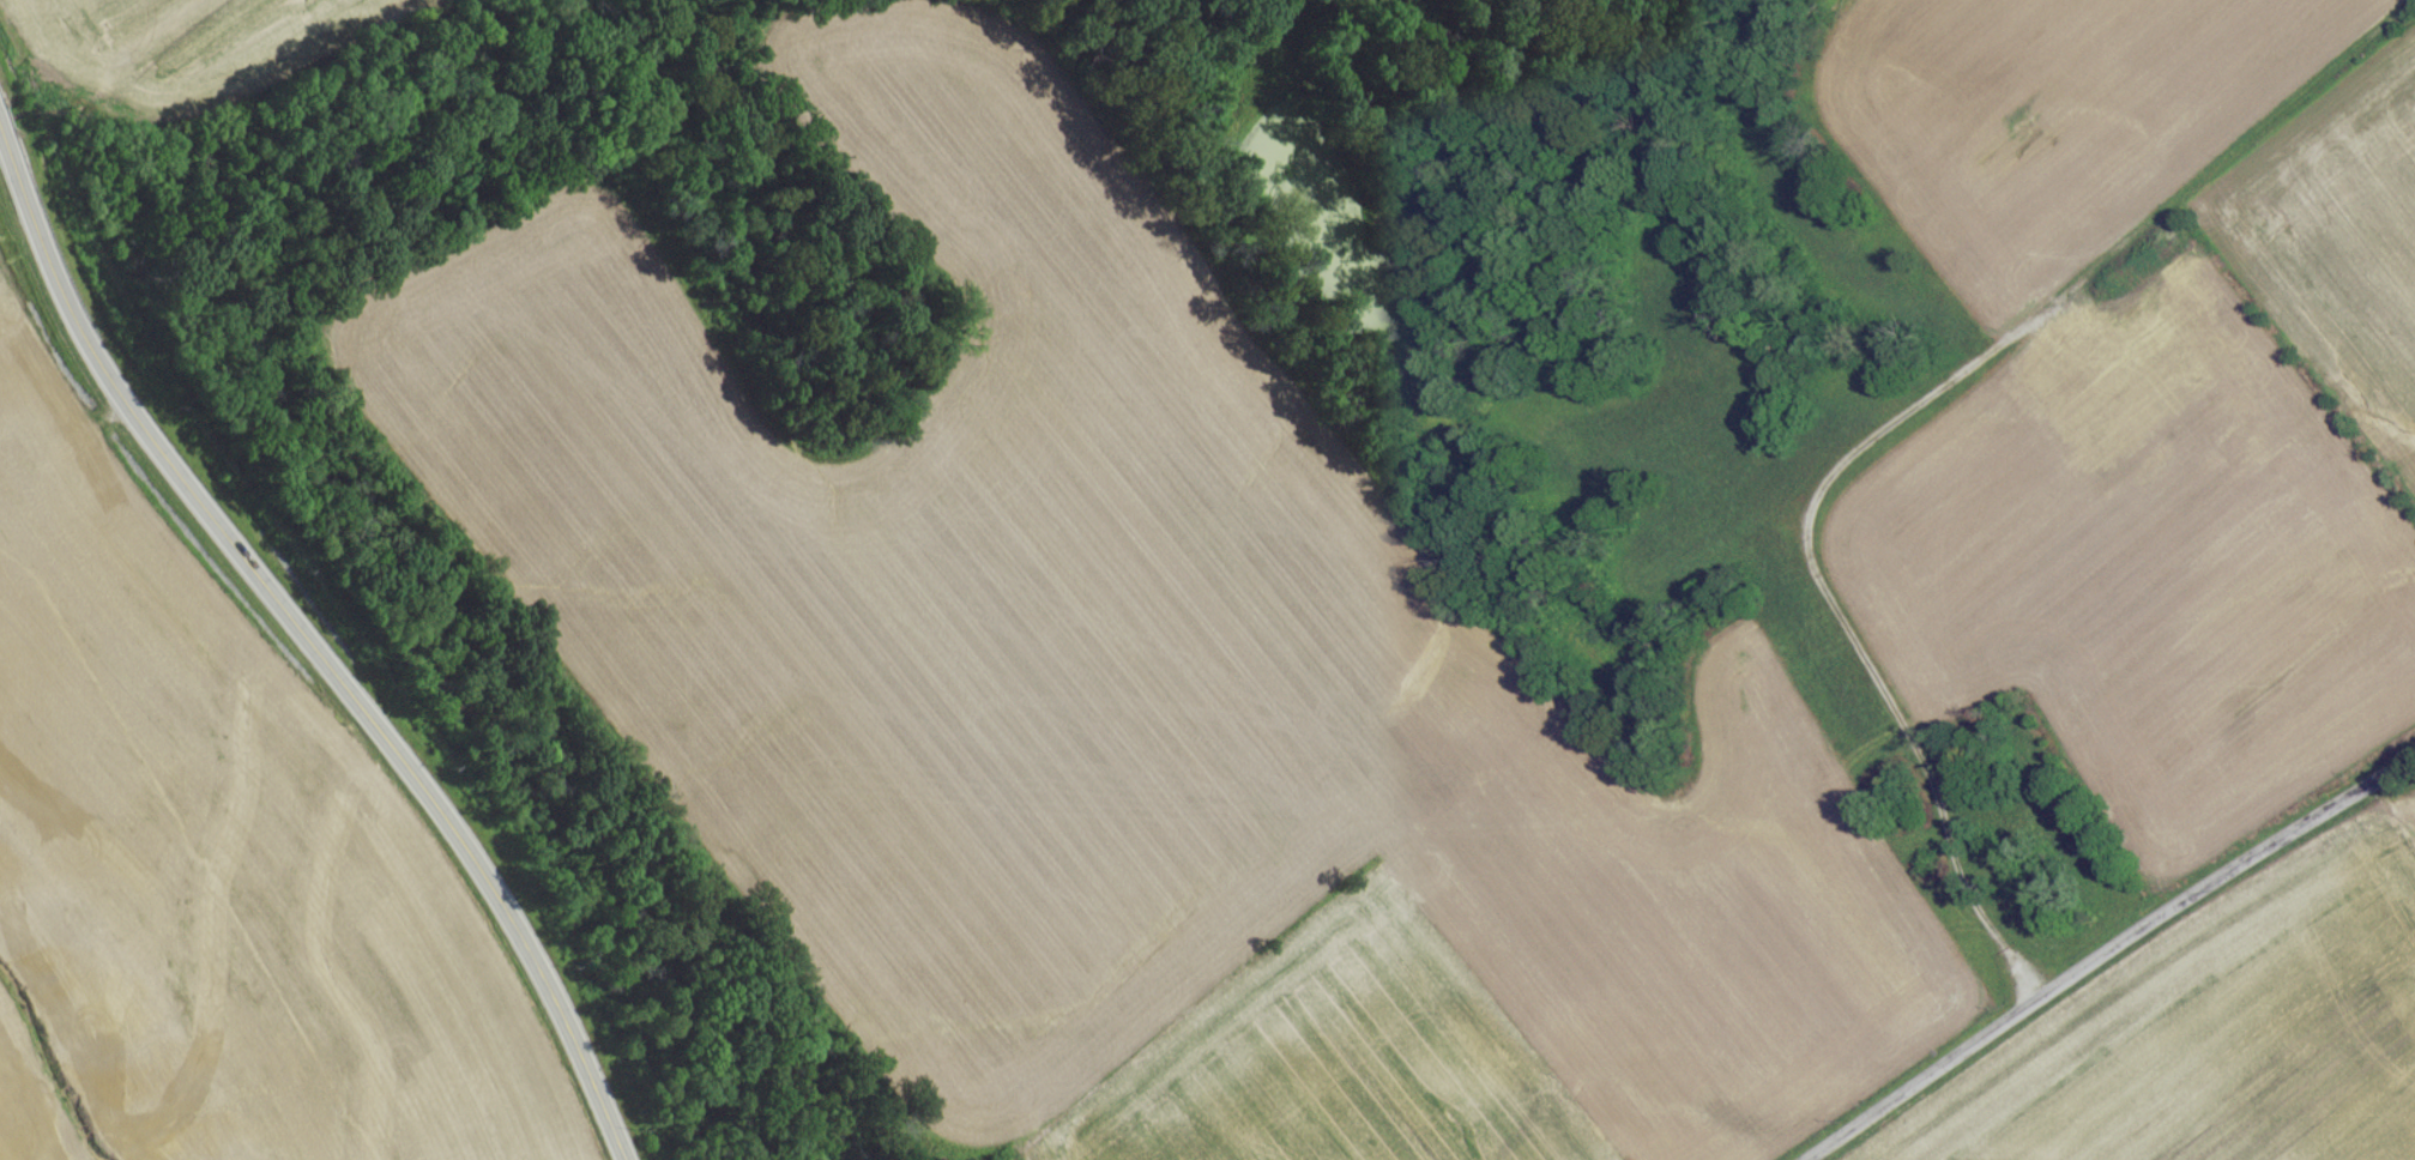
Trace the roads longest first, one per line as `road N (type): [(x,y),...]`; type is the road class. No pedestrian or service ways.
road 1 (secondary): [(623,1159),(586,1070),(471,864),(139,431),(79,336),(0,136)]
road 2 (residential): [(1812,1159),(2085,973),(2414,764)]

